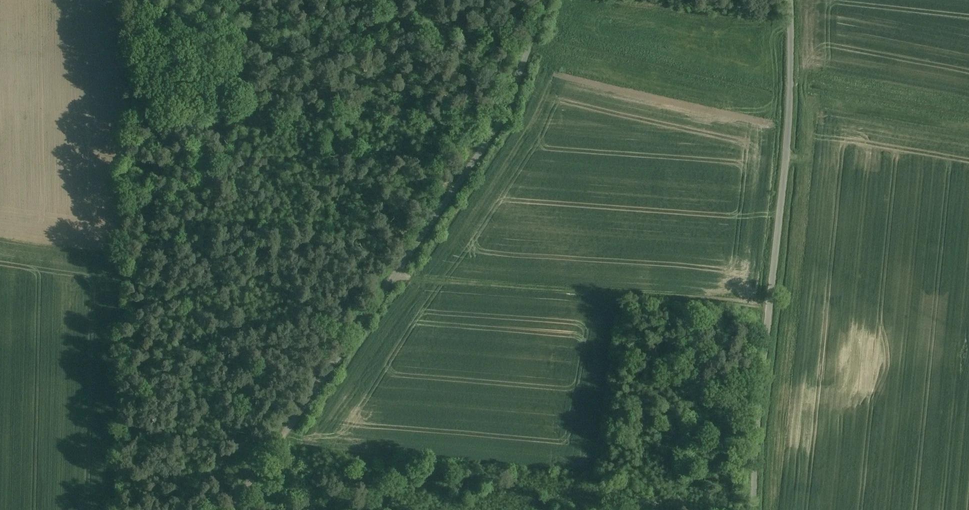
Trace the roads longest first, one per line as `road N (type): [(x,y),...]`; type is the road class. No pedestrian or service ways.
road 1 (unclassified): [(227,509),(506,109),(536,0)]
road 2 (unclassified): [(755,509),(785,164),(789,0)]
road 3 (track): [(395,271),(770,309)]

